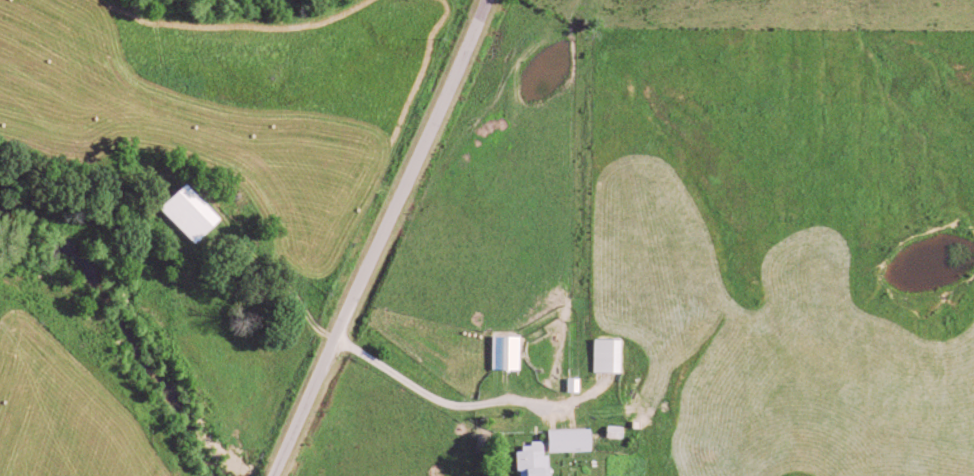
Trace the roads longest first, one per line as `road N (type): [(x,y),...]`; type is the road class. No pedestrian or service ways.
road 1 (residential): [(271,475),(423,157),(487,0)]
road 2 (residential): [(600,389),(571,405),(499,398),(453,406),(337,331)]

